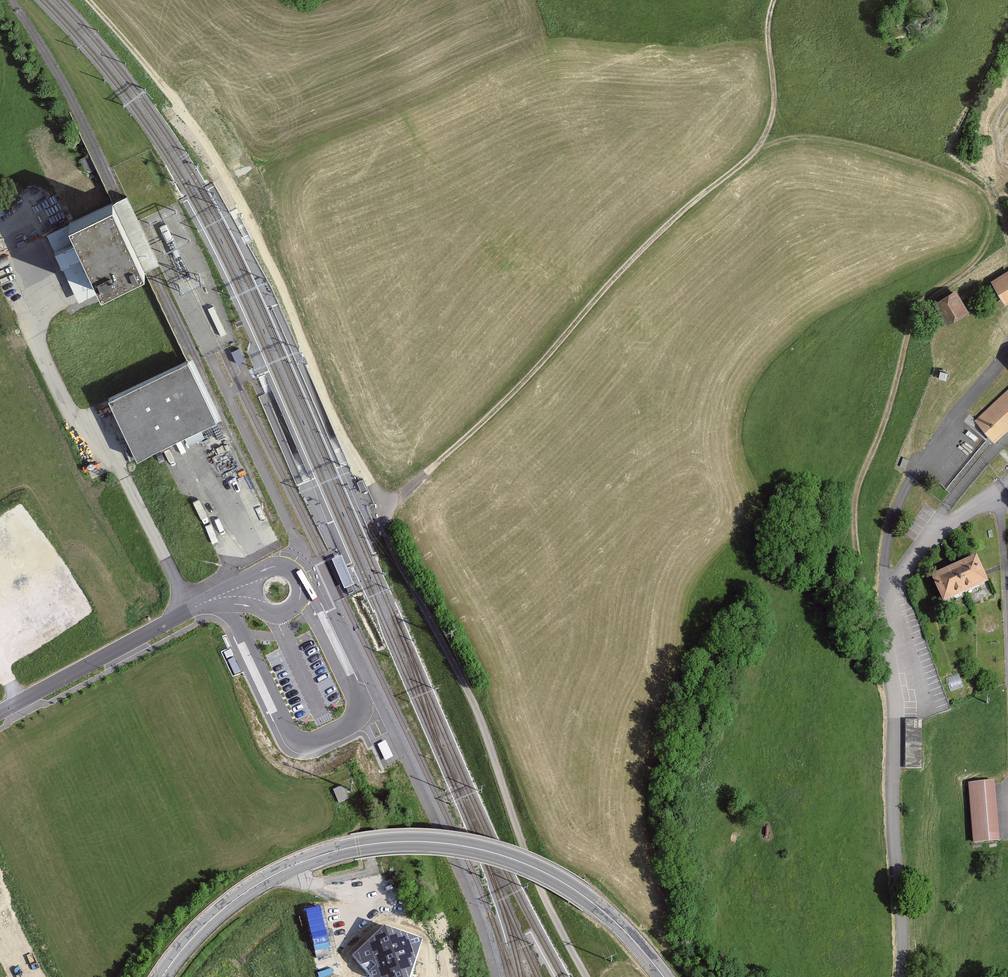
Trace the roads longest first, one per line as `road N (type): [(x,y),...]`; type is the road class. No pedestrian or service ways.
road 1 (track): [(380,508),(521,384),(670,221),(757,149),(801,136),(839,139),(960,177),(990,208),(980,256),(917,312),(855,503),(858,554),(885,591)]
road 2 (track): [(89,0),(168,93),(252,226),(371,483),(390,544),(481,717),(542,894),(586,976)]
road 3 (primary): [(162,976),(210,921),(269,878),(333,852),(419,841),(491,852),(551,875),(606,913),(664,976)]
road 4 (unclassified): [(885,591),(902,976)]
road 5 (residential): [(1007,355),(911,477),(886,541),(885,591)]
road 6 (unclassified): [(287,567),(297,539),(211,354)]
road 7 (unclassified): [(0,711),(196,607)]
road 8 (residential): [(1007,482),(939,529),(885,591)]
road 9 (track): [(757,149),(775,108),(767,28),(775,0)]
road 10 (unclassified): [(196,607),(286,612),(301,589),(287,567)]
road 11 (track): [(1000,508),(1007,644)]

